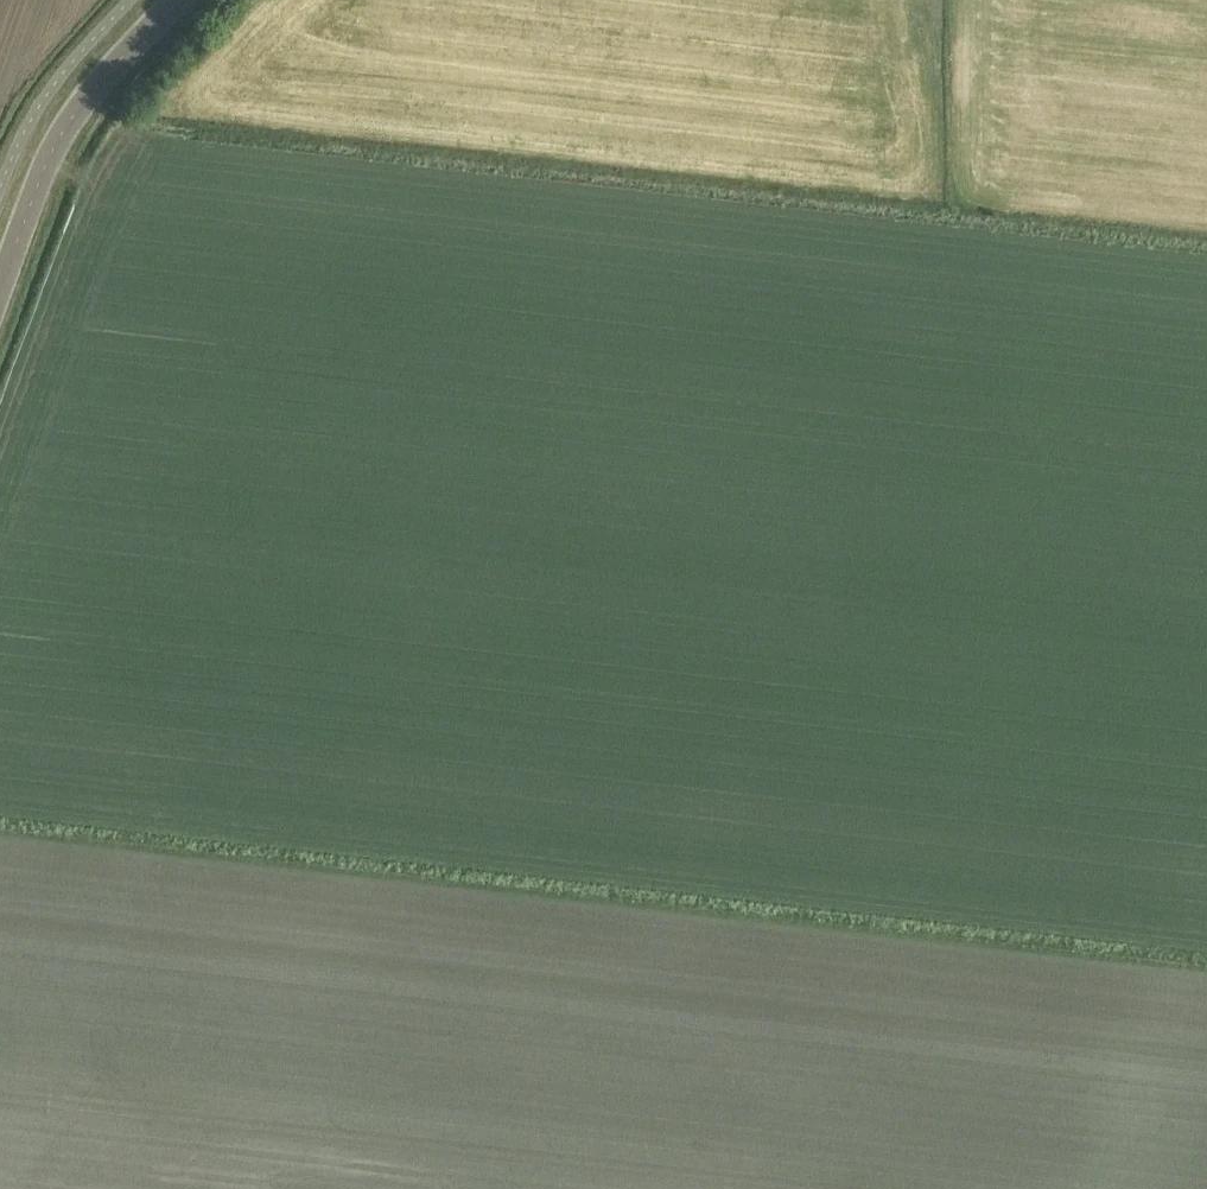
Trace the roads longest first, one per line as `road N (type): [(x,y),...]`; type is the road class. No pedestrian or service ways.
road 1 (tertiary): [(0,283),(34,188),(68,124),(175,0)]

